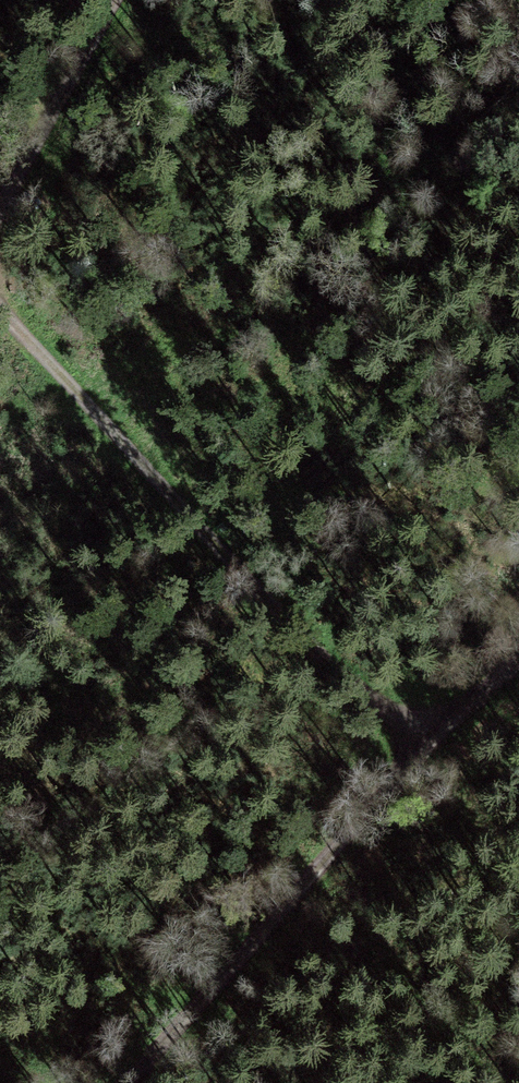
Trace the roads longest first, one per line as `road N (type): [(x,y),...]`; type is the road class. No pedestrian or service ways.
road 1 (track): [(0,318),(417,747)]
road 2 (track): [(118,1082),(417,747),(518,651)]
road 3 (track): [(116,0),(0,218)]

